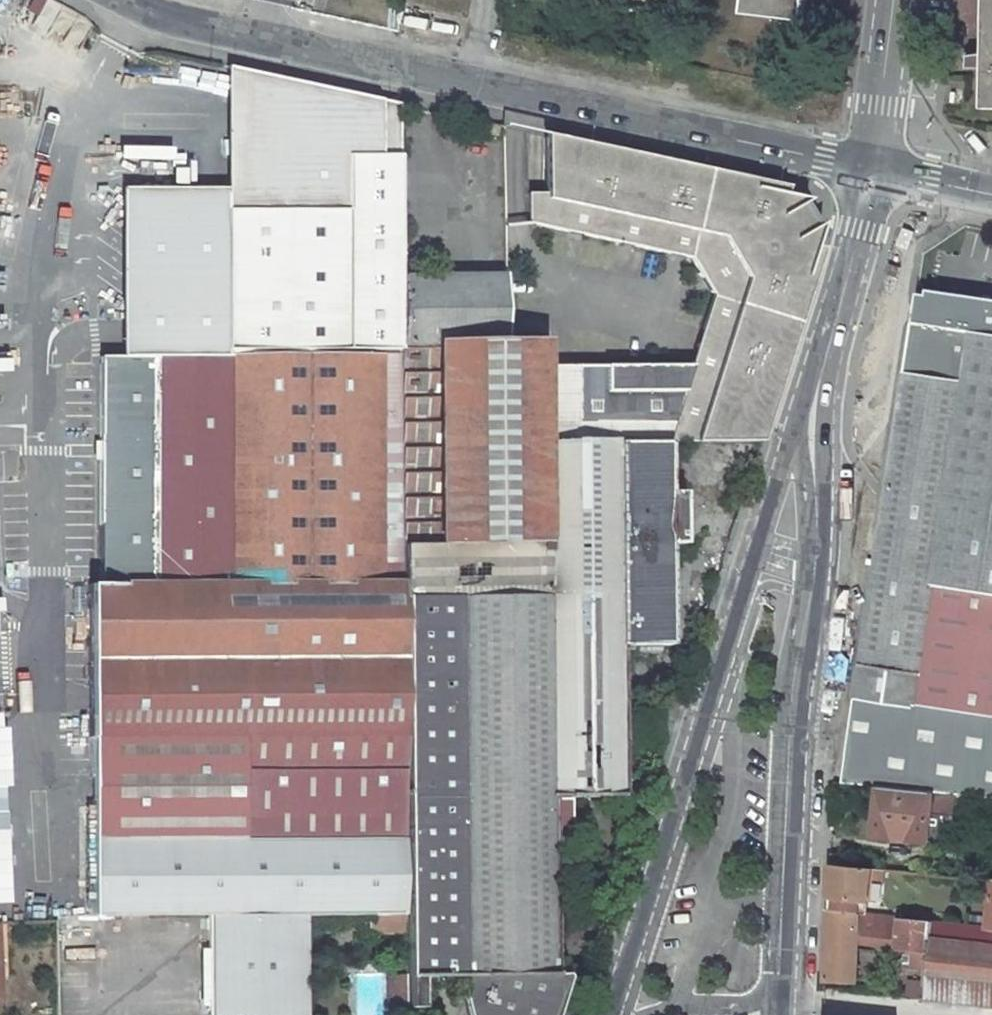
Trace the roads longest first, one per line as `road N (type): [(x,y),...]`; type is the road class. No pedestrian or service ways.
road 1 (residential): [(126,0),(191,24),(873,170)]
road 2 (tertiary): [(761,550),(615,1014)]
road 3 (tertiary): [(779,997),(797,676),(815,568)]
road 4 (tertiary): [(805,426),(873,170)]
road 5 (tertiary): [(894,0),(873,170)]
road 6 (tertiary): [(815,568),(805,426)]
road 7 (tertiary): [(805,426),(761,550)]
road 8 (residential): [(873,170),(991,195)]

